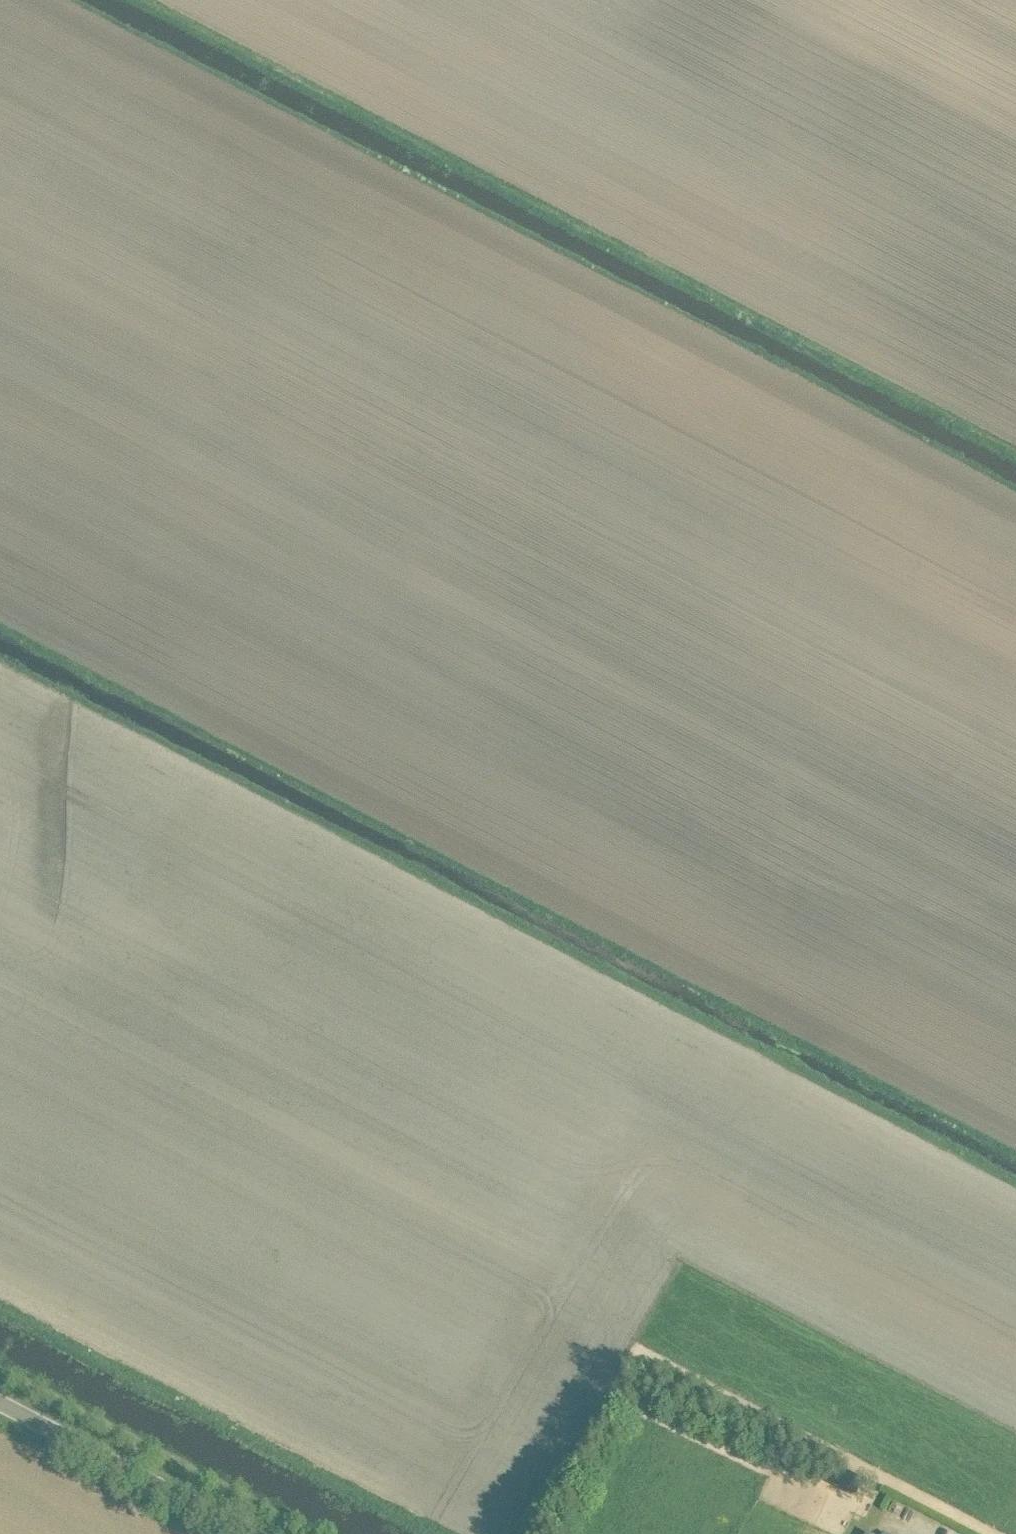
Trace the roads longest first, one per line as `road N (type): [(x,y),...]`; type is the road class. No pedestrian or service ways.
road 1 (tertiary): [(251,1533),(0,1402)]

